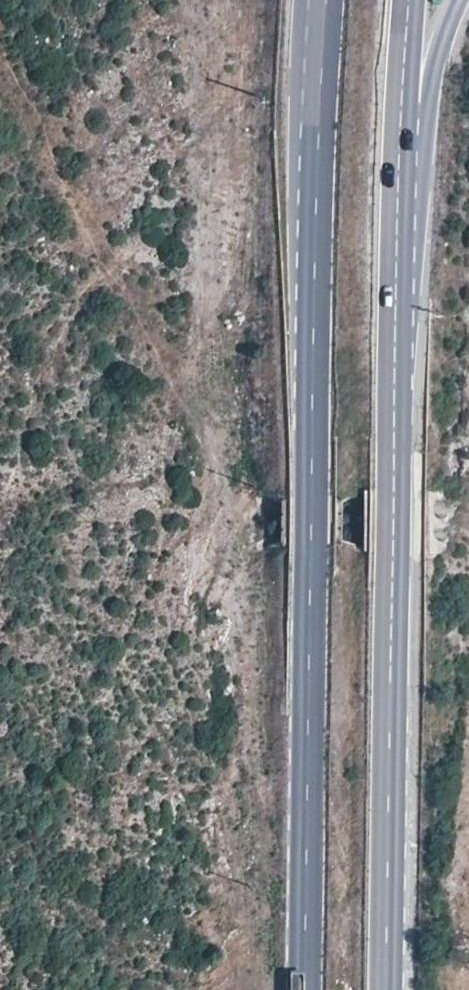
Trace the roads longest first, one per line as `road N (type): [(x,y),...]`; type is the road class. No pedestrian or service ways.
road 1 (primary): [(311,290),(304,989)]
road 2 (primary): [(388,989),(394,422)]
road 3 (primary): [(394,422),(420,107),(452,0)]
road 4 (primary): [(394,422),(407,0)]
road 5 (primary): [(303,0),(296,92),(311,290)]
road 6 (primary): [(323,0),(311,290)]

